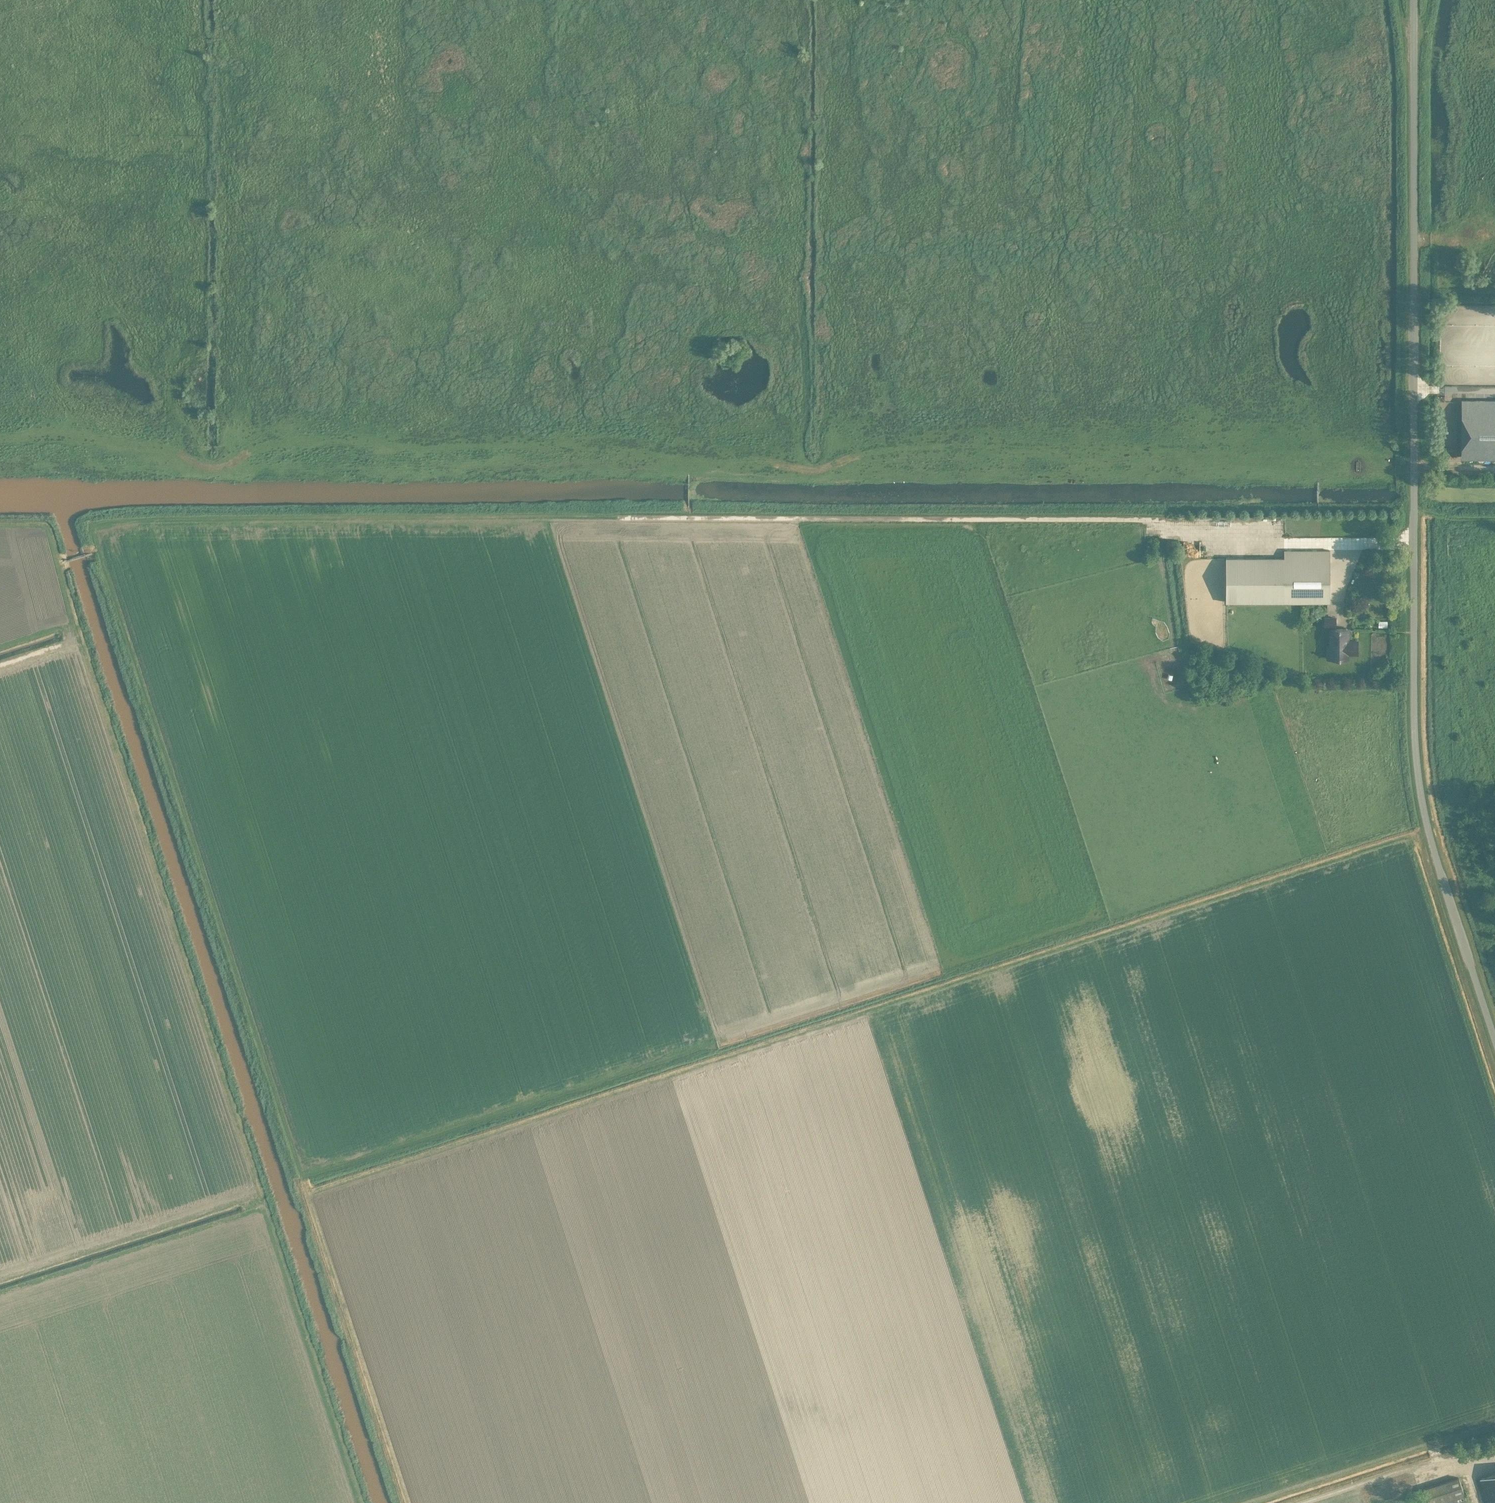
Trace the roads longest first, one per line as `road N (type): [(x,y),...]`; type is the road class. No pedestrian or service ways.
road 1 (unclassified): [(1494,1041),(1429,833),(1414,741),(1413,0)]

